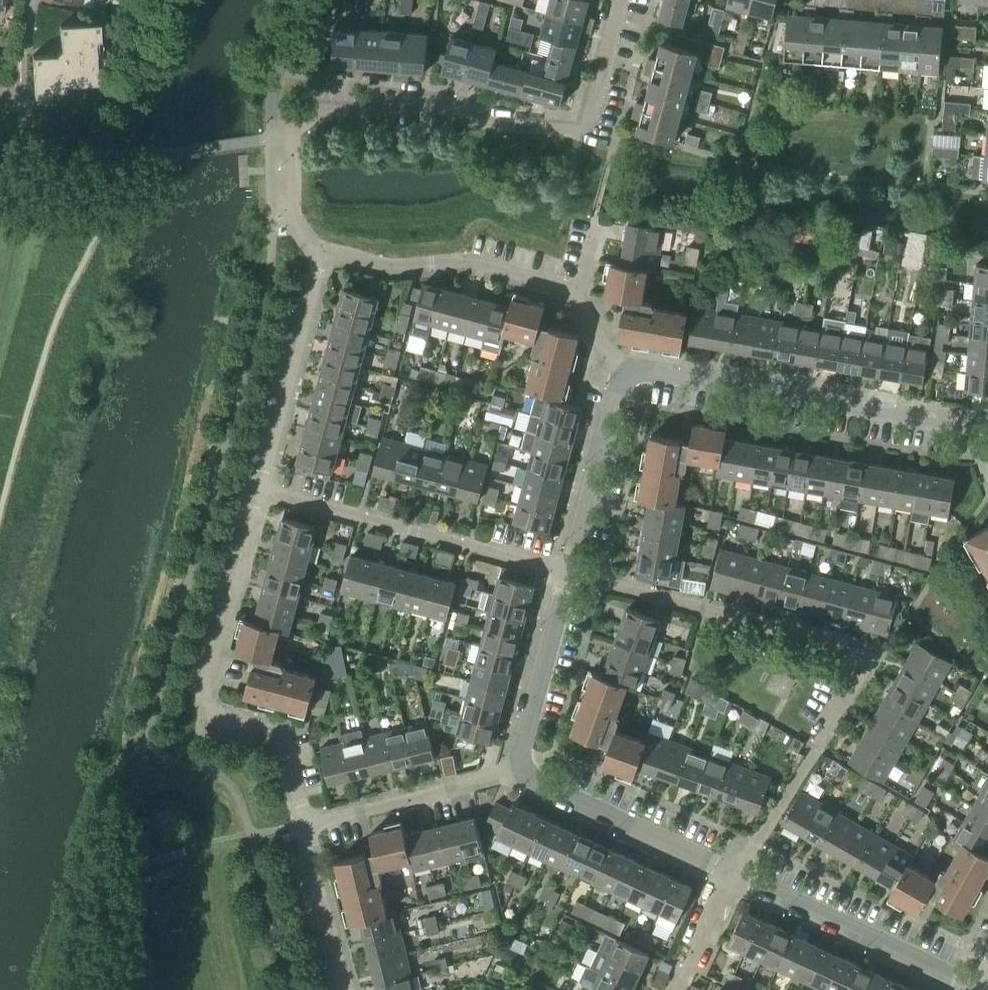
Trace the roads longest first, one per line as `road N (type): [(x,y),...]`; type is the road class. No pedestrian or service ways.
road 1 (residential): [(319,258),(292,223),(292,133),(301,119),(314,109),(364,113),(390,97),(450,103),(482,120),(574,128),(599,77),(620,0)]
road 2 (residential): [(733,874),(824,738),(861,659),(568,571)]
road 3 (residential): [(306,824),(278,736),(208,711),(204,702),(260,489)]
road 4 (residential): [(628,372),(642,367),(987,424)]
road 5 (residential): [(568,571),(260,489)]
road 6 (residential): [(986,989),(733,874)]
road 7 (residential): [(319,258),(335,251),(390,266),(468,260),(577,289)]
road 8 (residential): [(733,874),(536,782),(520,766)]
road 9 (residential): [(260,489),(319,258)]
road 10 (residential): [(306,824),(520,766)]
road 11 (residential): [(568,571),(618,382),(628,372)]
road 12 (residential): [(520,766),(568,571)]
road 13 (residential): [(345,989),(306,824)]
road 14 (residential): [(674,989),(733,874)]

